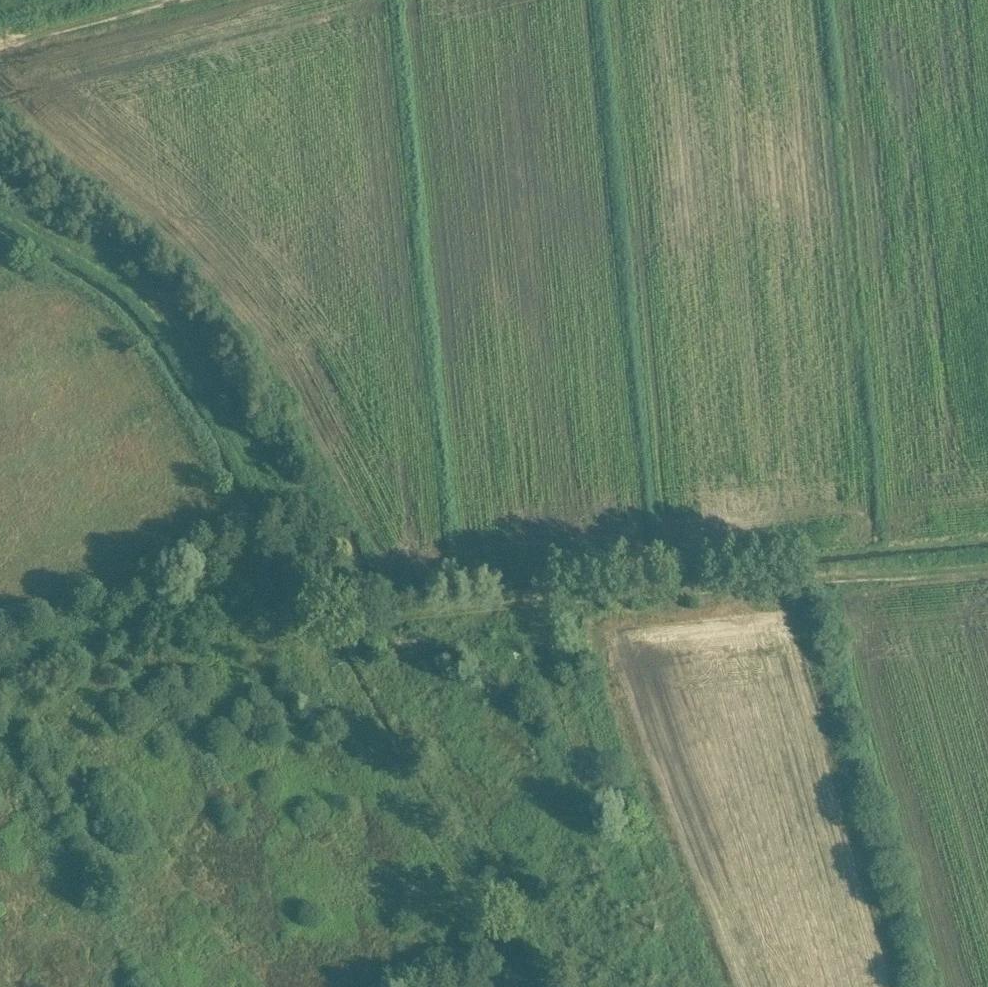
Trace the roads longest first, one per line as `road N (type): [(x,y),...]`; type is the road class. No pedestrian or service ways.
road 1 (track): [(987,566),(373,617),(323,584),(289,538)]
road 2 (track): [(0,204),(114,270),(157,309),(265,494),(339,483)]
road 3 (track): [(173,0),(0,44)]

